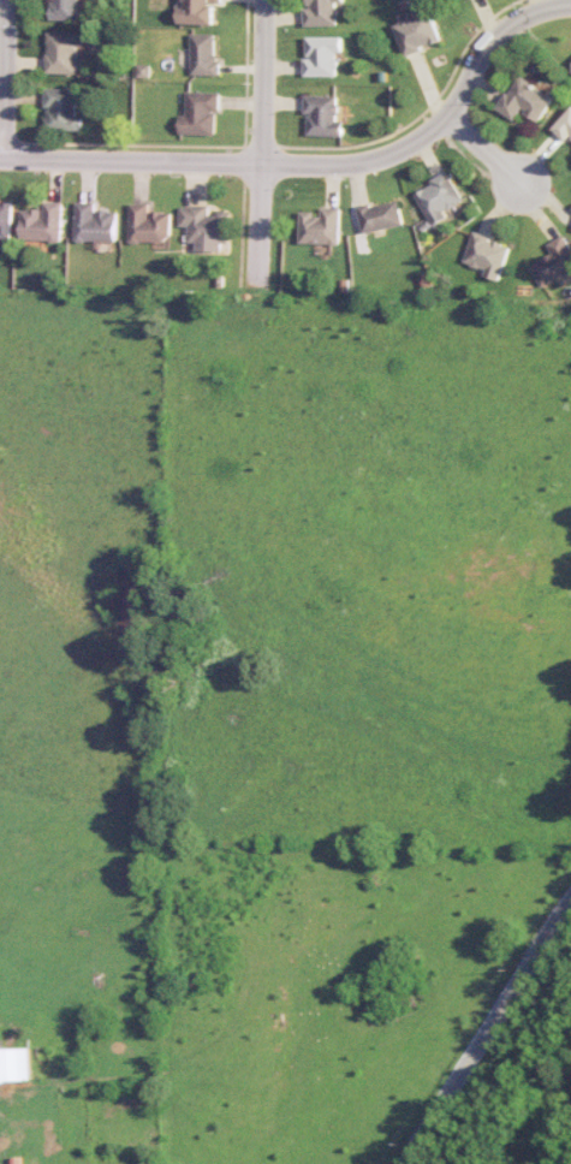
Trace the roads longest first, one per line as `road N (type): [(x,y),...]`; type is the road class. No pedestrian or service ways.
road 1 (residential): [(262,164),(370,164),(416,142),(469,91),(498,36),(551,6),(570,6)]
road 2 (residential): [(570,907),(408,1163)]
road 3 (residential): [(266,0),(260,290)]
road 4 (residential): [(0,160),(262,164)]
road 5 (residential): [(8,0),(4,160)]

